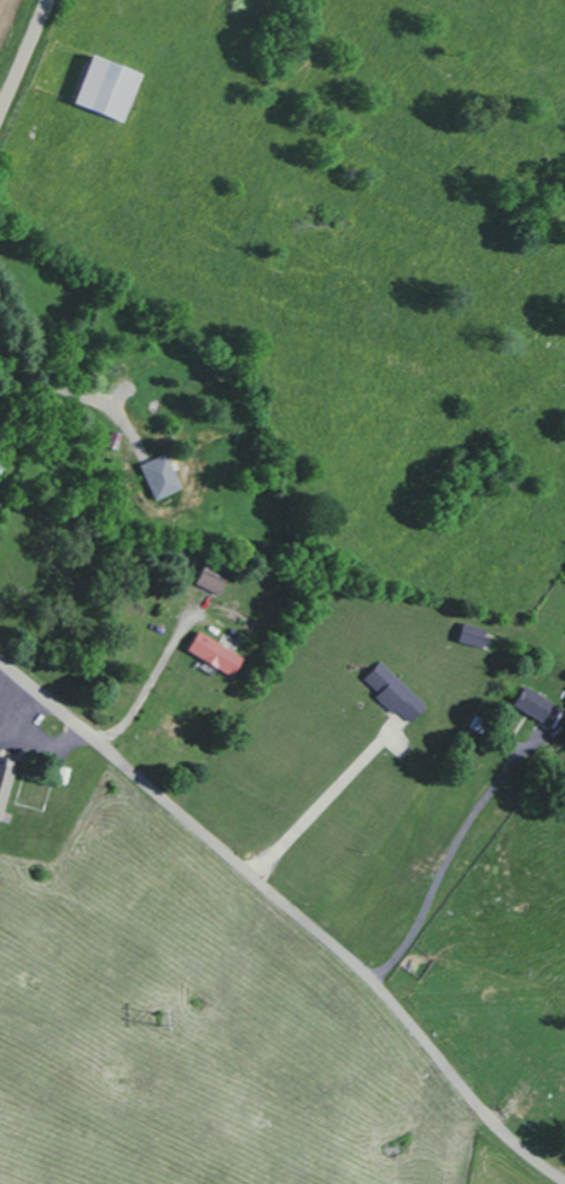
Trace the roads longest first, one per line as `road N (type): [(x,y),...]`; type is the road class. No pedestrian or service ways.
road 1 (residential): [(564,1177),(489,1115),(344,952),(0,658)]
road 2 (residential): [(0,114),(49,0)]

